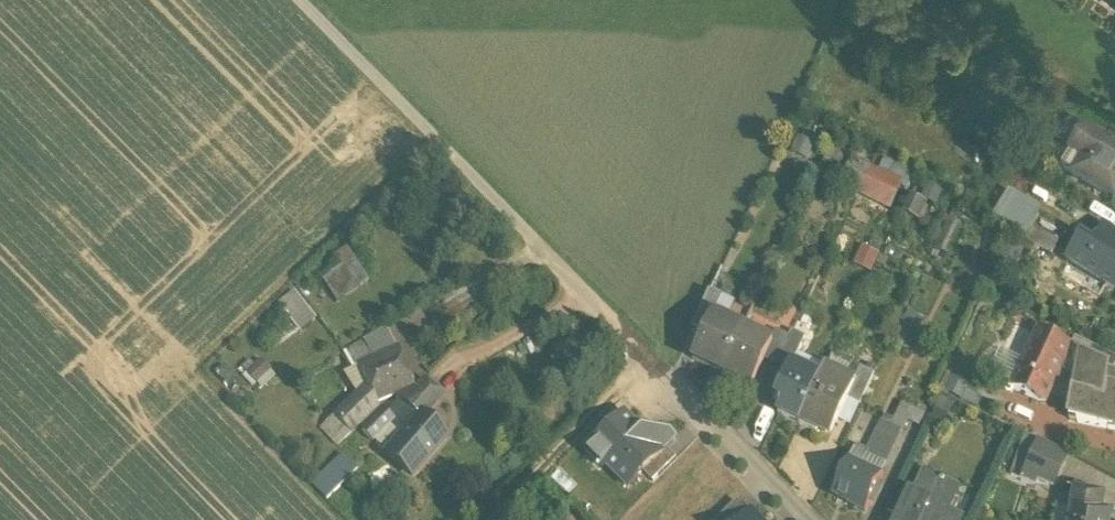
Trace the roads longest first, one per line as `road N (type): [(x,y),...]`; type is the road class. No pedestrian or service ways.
road 1 (residential): [(456,154),(805,519)]
road 2 (track): [(650,360),(494,519)]
road 3 (track): [(303,0),(456,154)]

